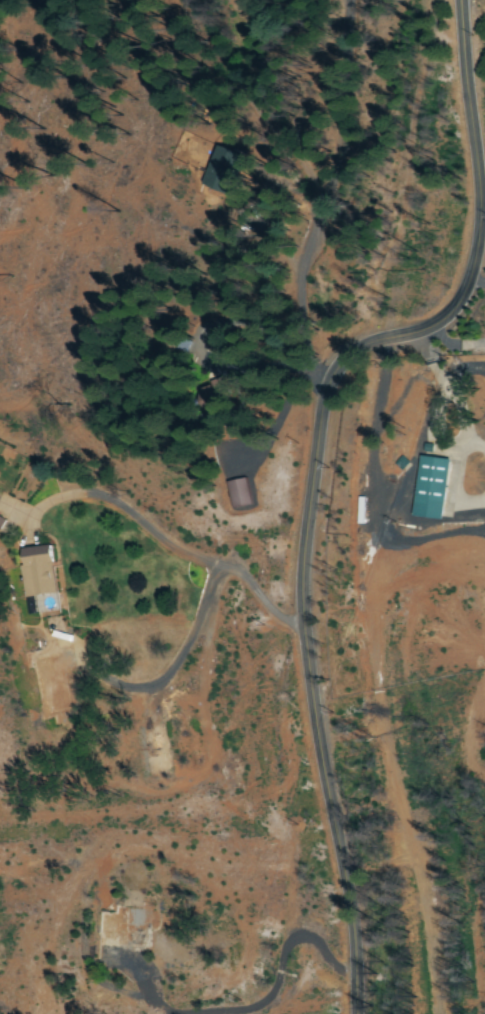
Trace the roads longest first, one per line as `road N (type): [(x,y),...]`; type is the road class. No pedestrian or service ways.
road 1 (tertiary): [(356,1013),(304,632),(305,542),(320,414),(332,379),(370,345),(448,315),(472,267),(479,223),(462,0)]
road 2 (track): [(377,507),(388,366),(418,178),(411,0)]
road 3 (track): [(456,1013),(391,708),(385,619)]
road 4 (residential): [(479,223),(266,64),(195,29)]

